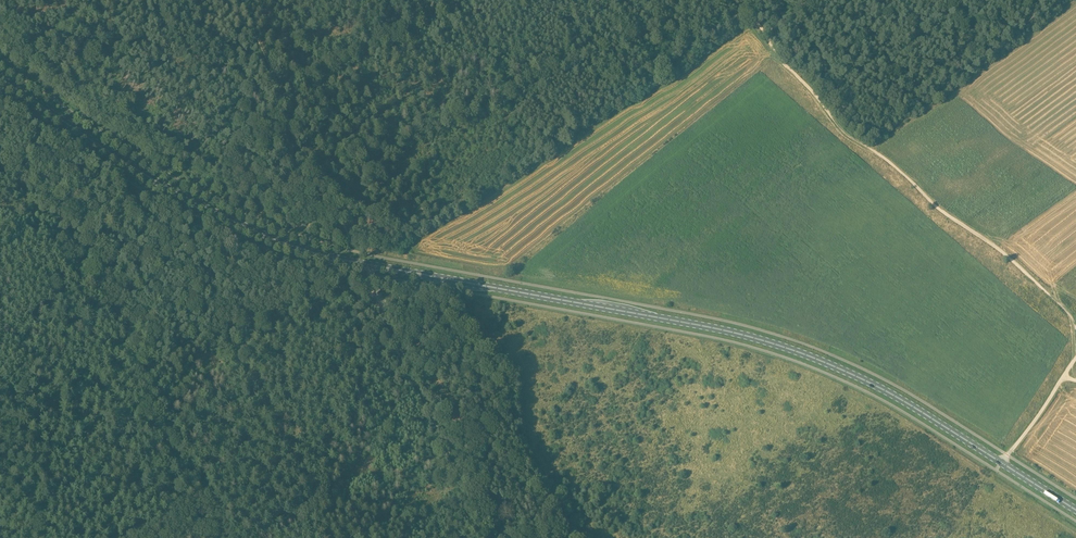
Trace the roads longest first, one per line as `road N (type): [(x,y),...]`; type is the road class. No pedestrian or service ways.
road 1 (primary): [(1075,511),(906,403),(794,351),(720,330),(339,259),(247,228),(157,182),(0,78)]
road 2 (track): [(238,0),(486,537)]
road 3 (track): [(1075,328),(1014,262),(843,129),(737,0)]
road 4 (track): [(468,0),(297,81),(285,98)]
road 5 (track): [(996,470),(1075,357)]

